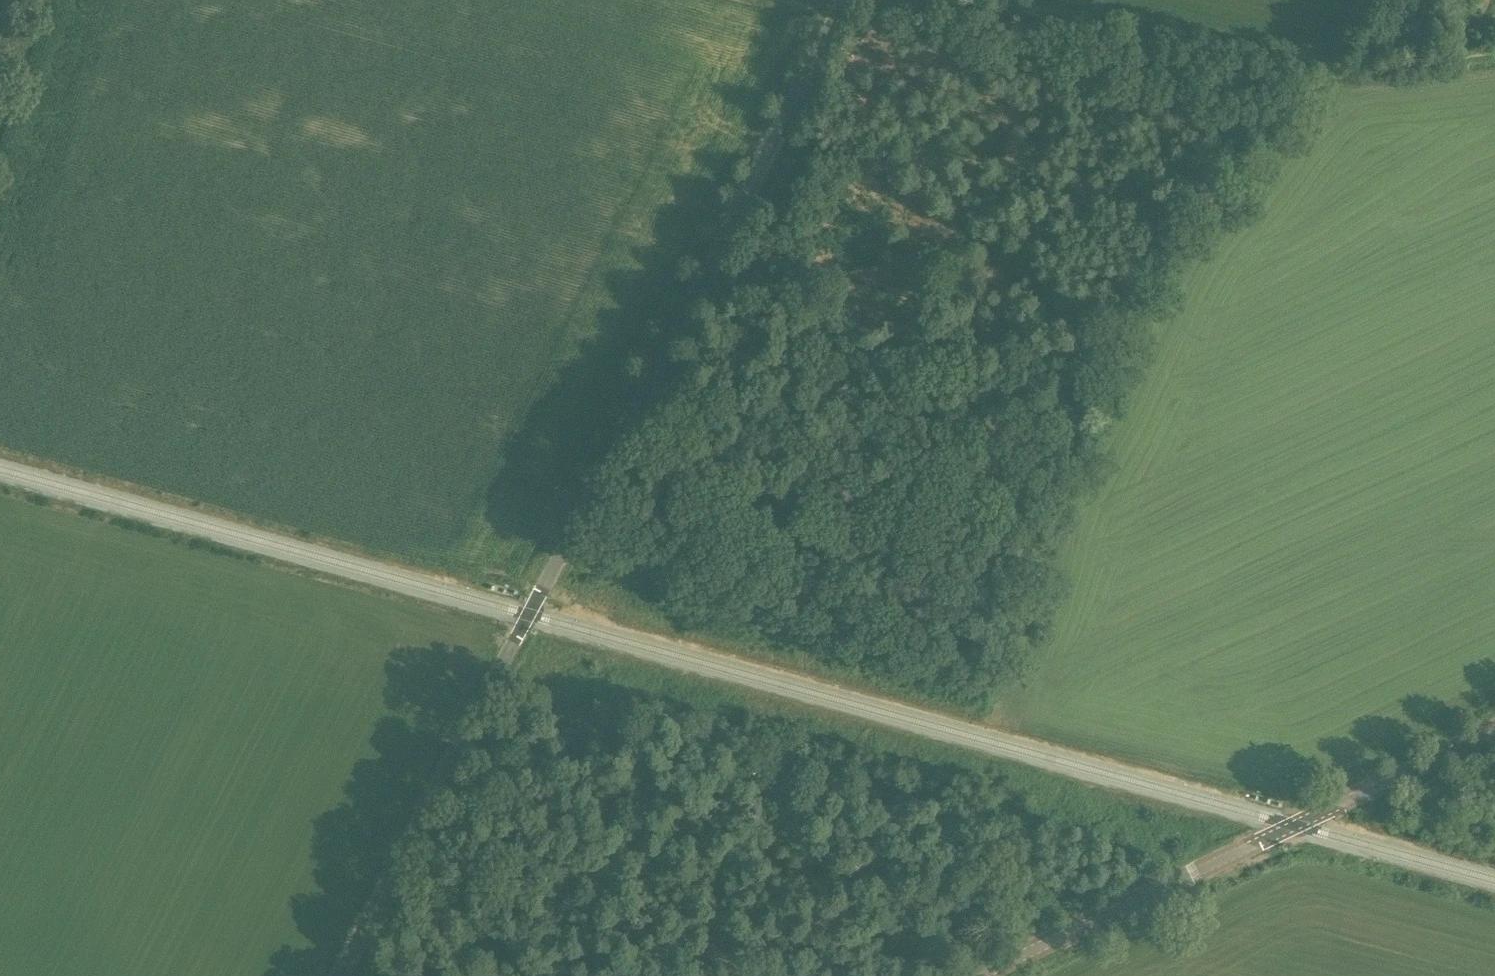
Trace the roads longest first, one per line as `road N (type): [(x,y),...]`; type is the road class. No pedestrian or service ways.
road 1 (unclassified): [(337,975),(848,0)]
road 2 (tertiary): [(977,975),(1494,729)]
road 3 (track): [(727,232),(961,335),(986,336),(1009,320)]

